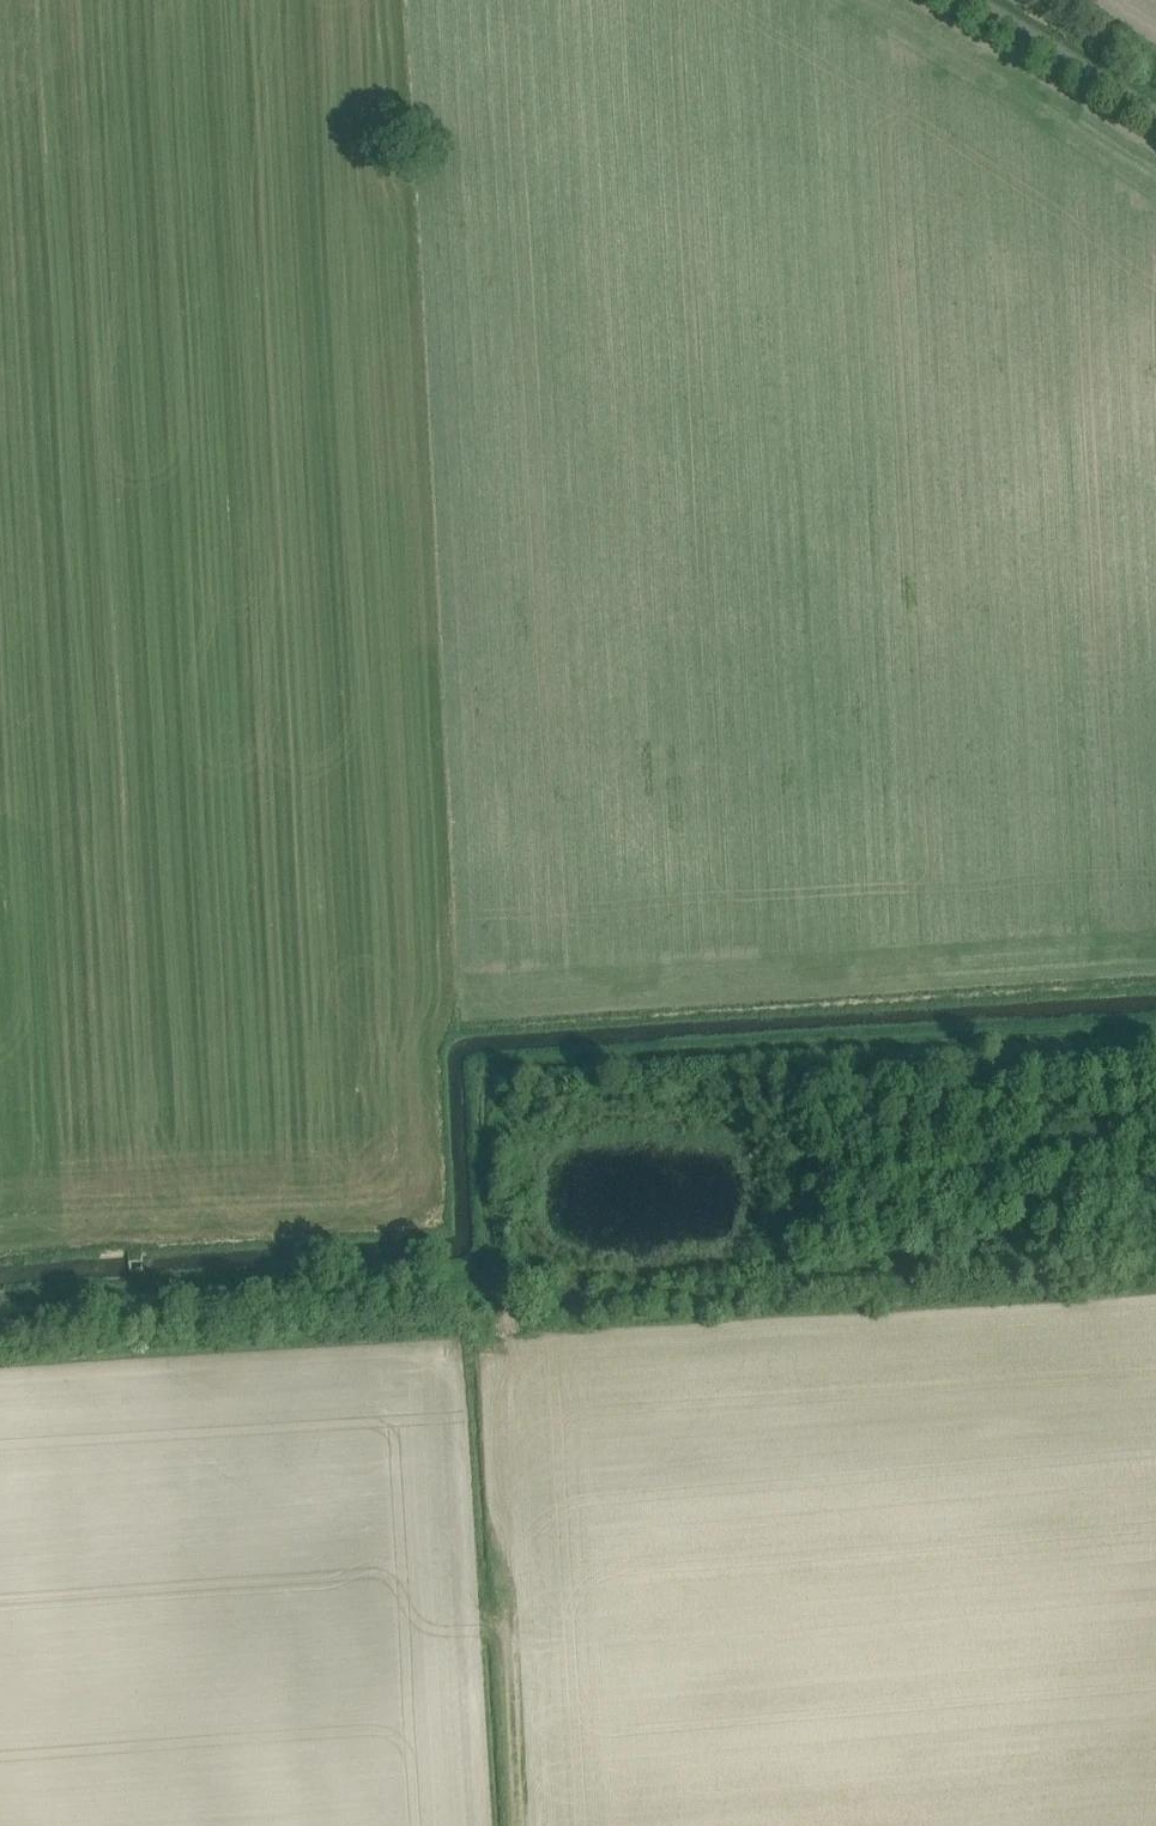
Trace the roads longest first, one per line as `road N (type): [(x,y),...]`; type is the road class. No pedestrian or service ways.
road 1 (unclassified): [(1155,113),(975,0)]

